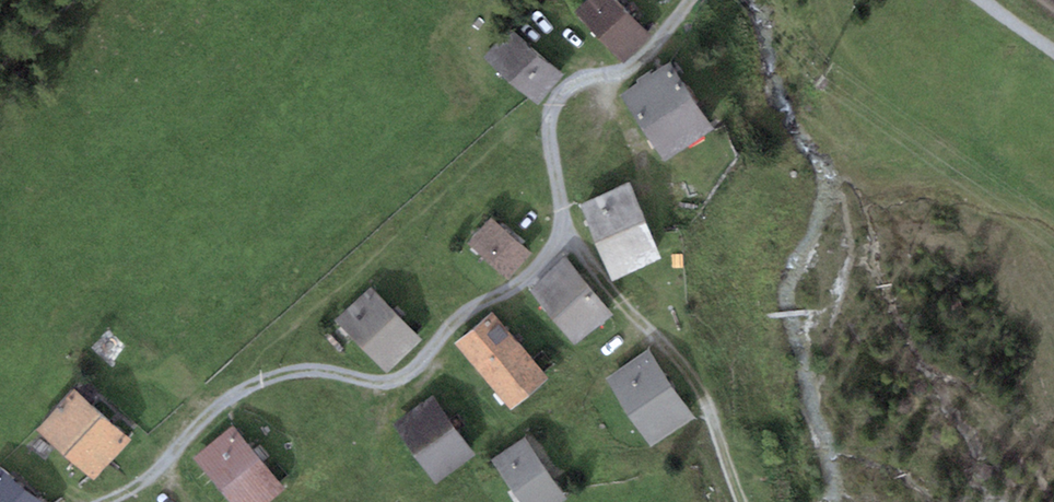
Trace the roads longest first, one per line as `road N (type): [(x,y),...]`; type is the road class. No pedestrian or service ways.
road 1 (track): [(105,501),(150,477),(213,409),(264,379),(318,370),(385,382),(410,372),(463,314),(531,275),(564,227),(603,283),(687,371),(740,501)]
road 2 (residential): [(564,227),(550,120),(560,94),(582,78),(623,71),(653,48)]

